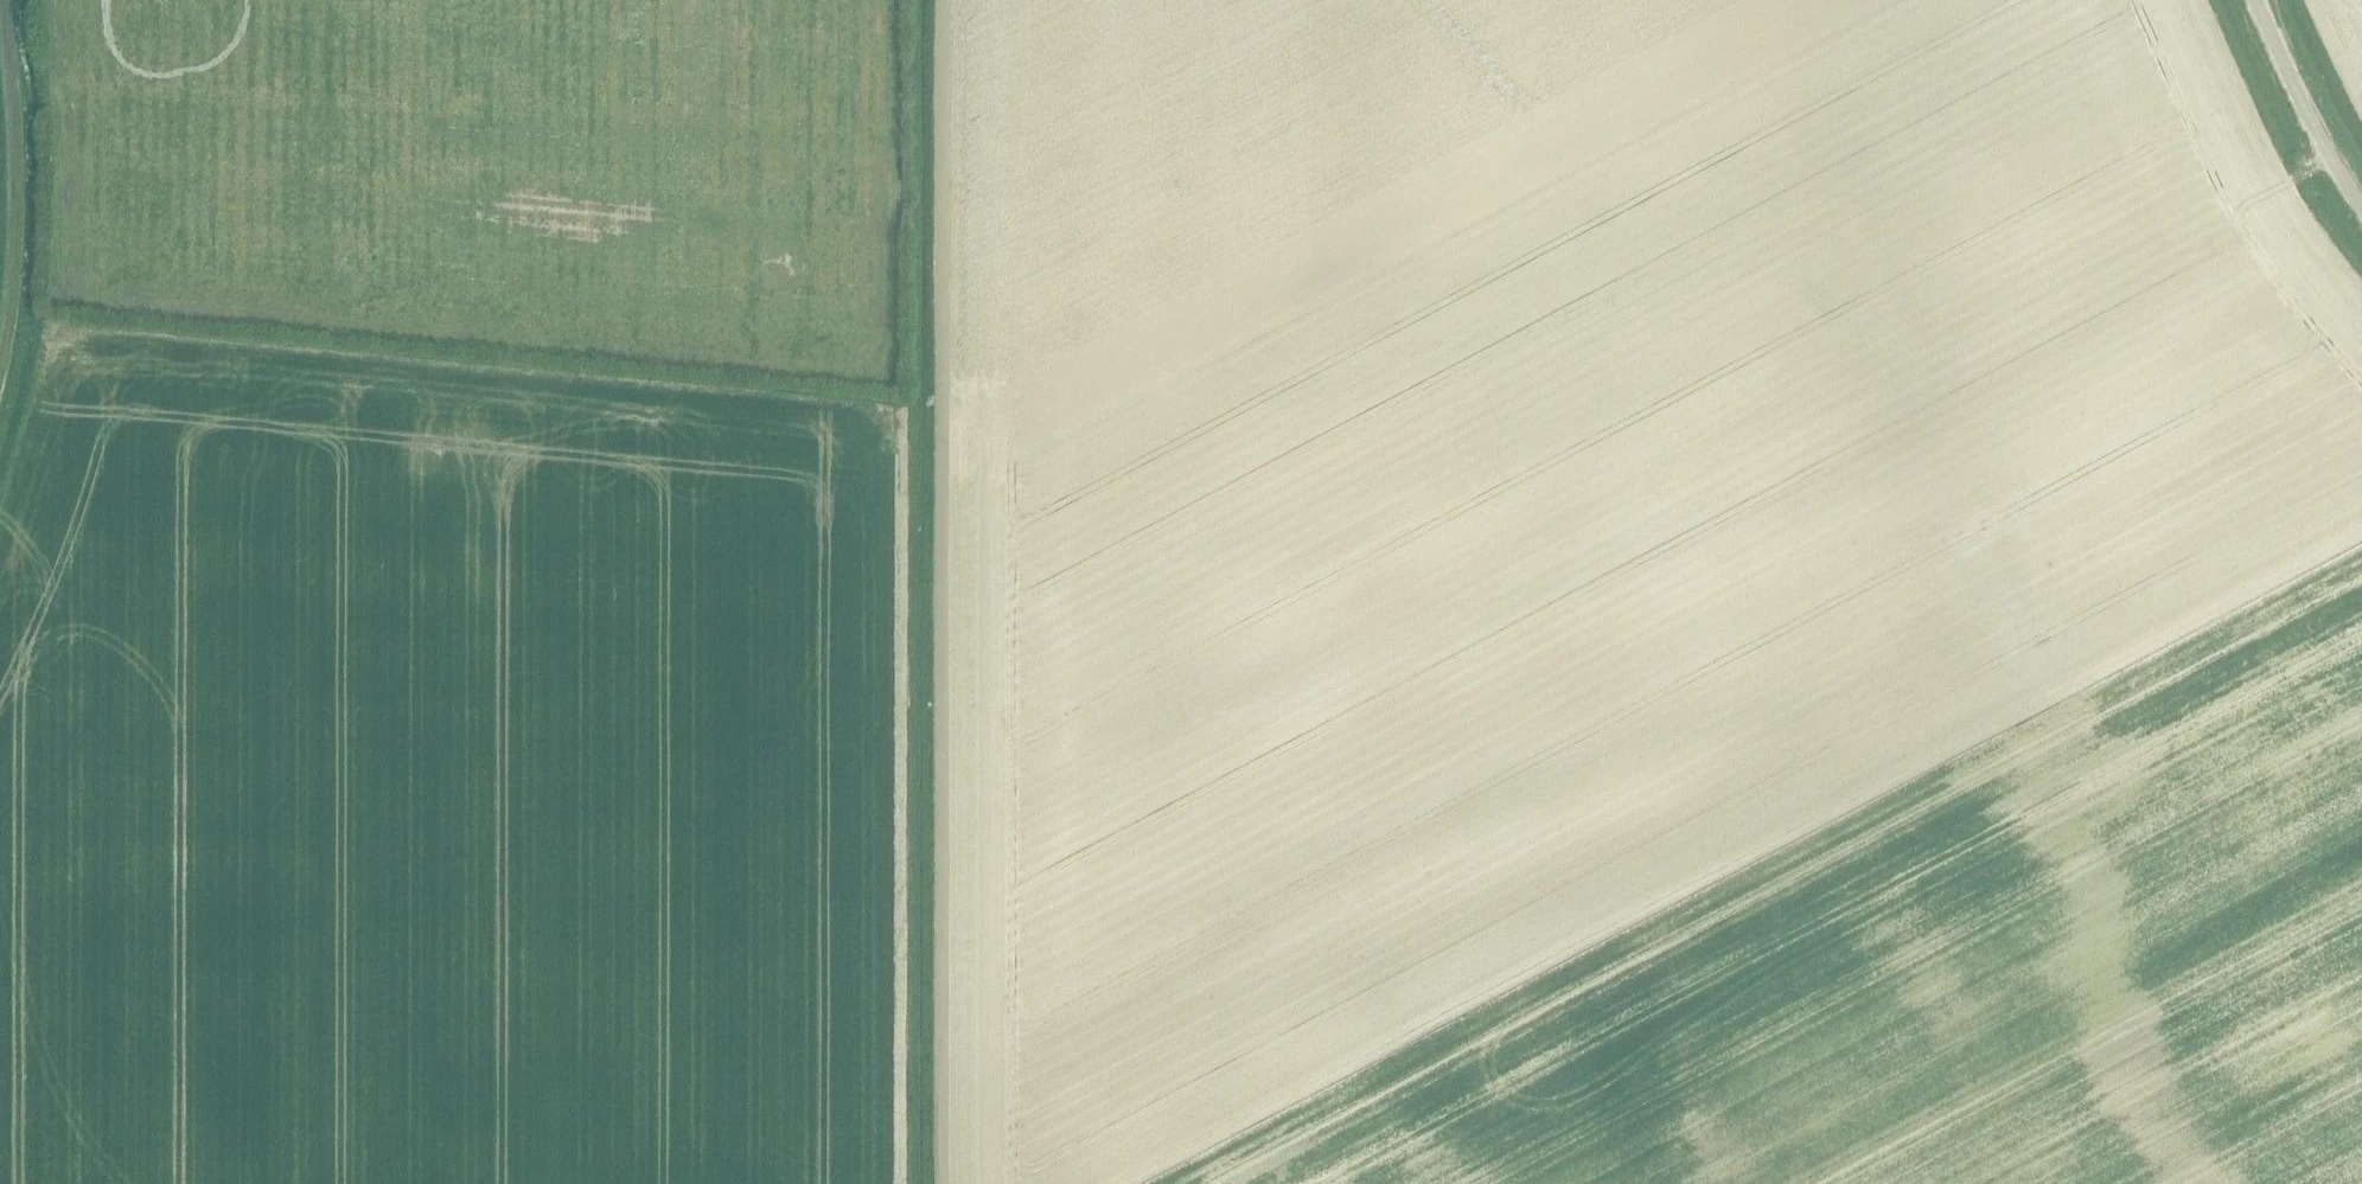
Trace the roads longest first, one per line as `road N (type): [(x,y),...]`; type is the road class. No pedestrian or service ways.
road 1 (track): [(0,409),(24,276),(15,0)]
road 2 (unclassified): [(2361,201),(2308,109),(2260,0)]

